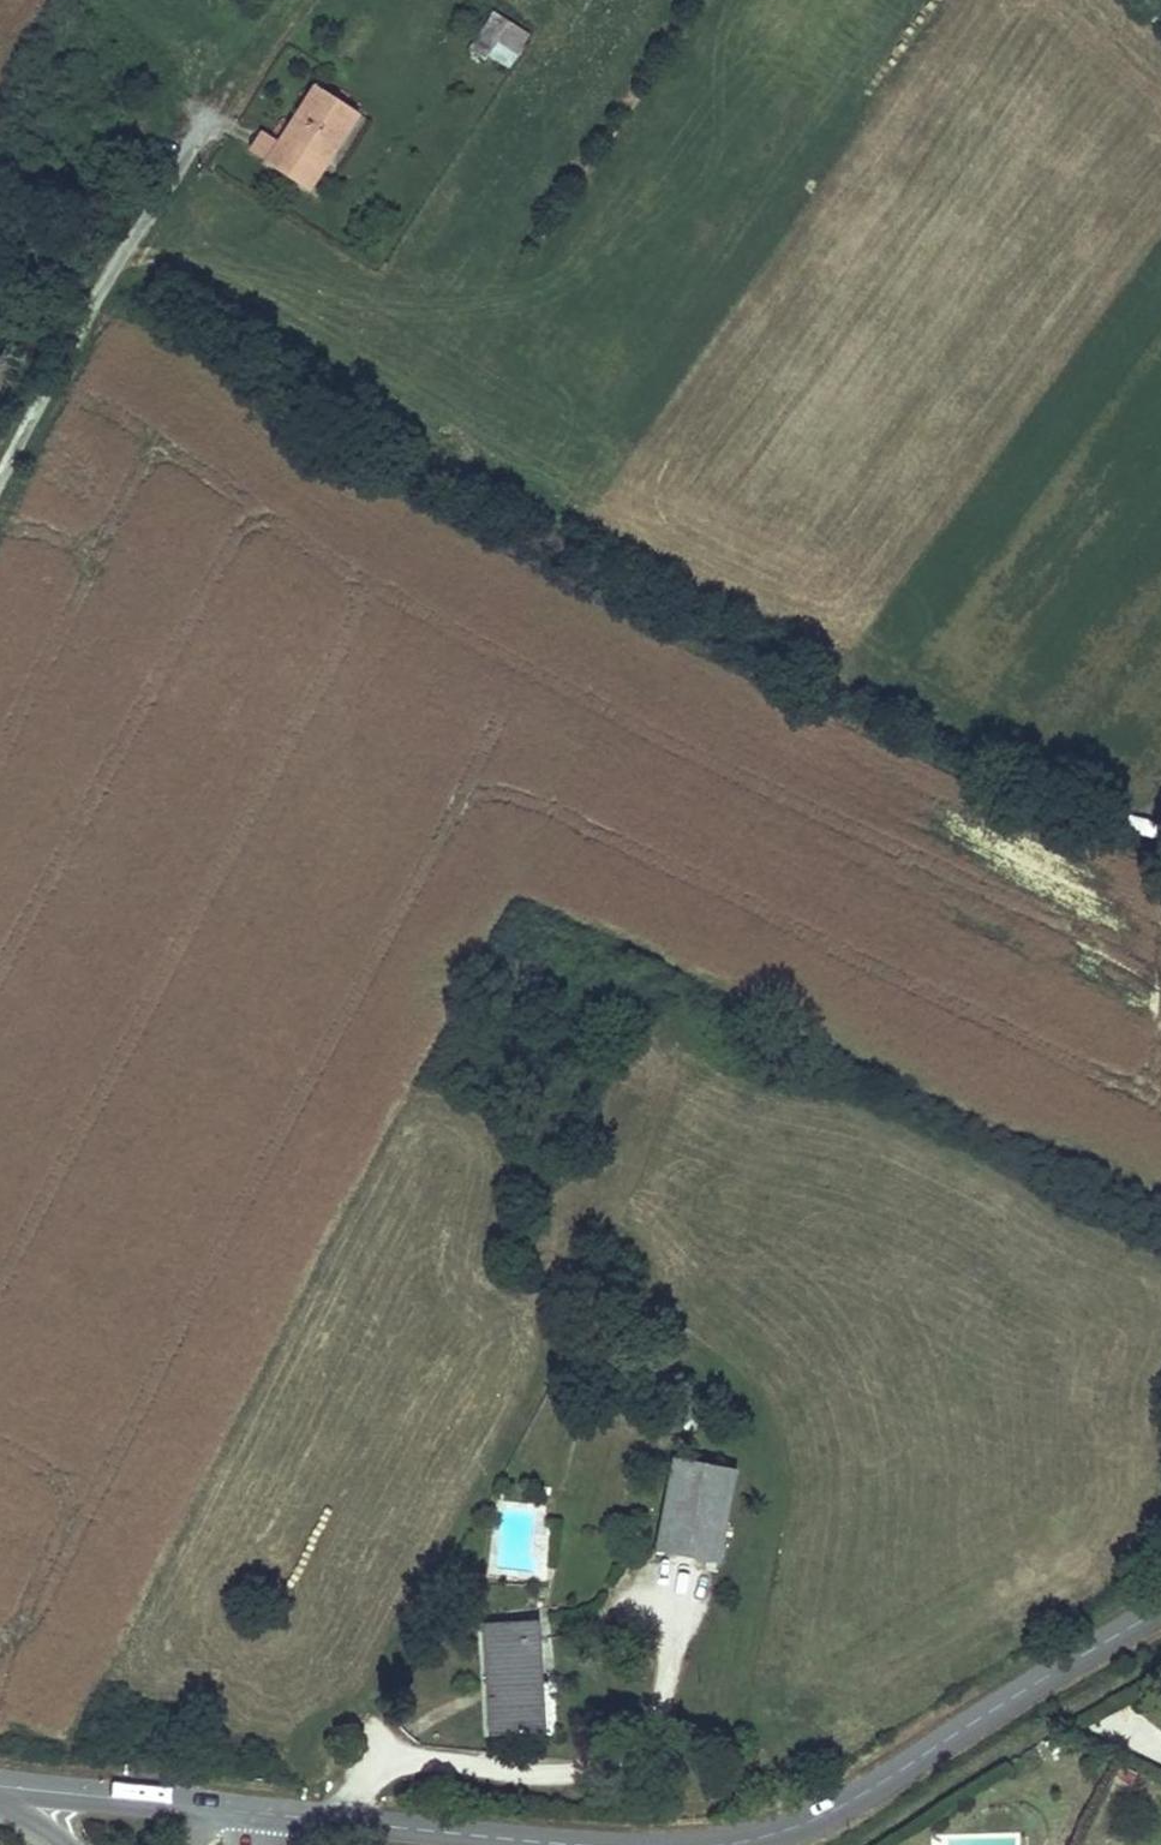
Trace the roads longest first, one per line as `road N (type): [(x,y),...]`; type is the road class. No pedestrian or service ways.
road 1 (tertiary): [(1160,1611),(821,1818),(721,1844)]
road 2 (unclassified): [(0,482),(91,303),(214,111)]
road 3 (tertiary): [(565,1844),(258,1814)]
road 4 (tertiary): [(221,1810),(0,1786)]
road 5 (track): [(289,0),(214,111)]

